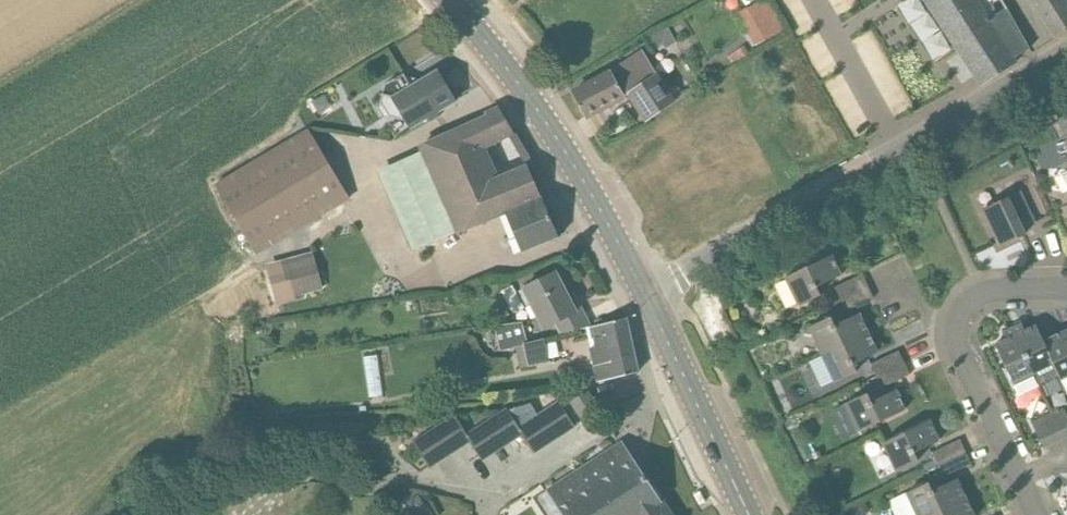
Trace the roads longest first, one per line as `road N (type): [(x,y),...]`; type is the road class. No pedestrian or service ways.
road 1 (residential): [(648,291),(1066,48)]
road 2 (secondary): [(648,291),(509,66),(449,0)]
road 3 (residential): [(1018,478),(958,328),(972,296),(1066,291)]
road 4 (secondary): [(750,514),(648,291)]

